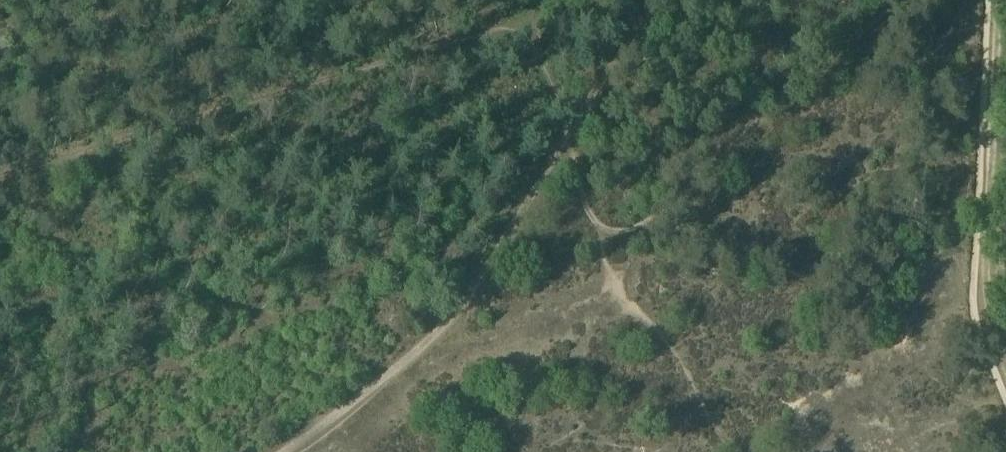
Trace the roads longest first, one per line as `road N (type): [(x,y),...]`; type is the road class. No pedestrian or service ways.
road 1 (track): [(277,451),(429,349),(576,140),(658,0)]
road 2 (track): [(524,1),(0,179)]
road 3 (track): [(1000,0),(989,290),(1005,362)]

